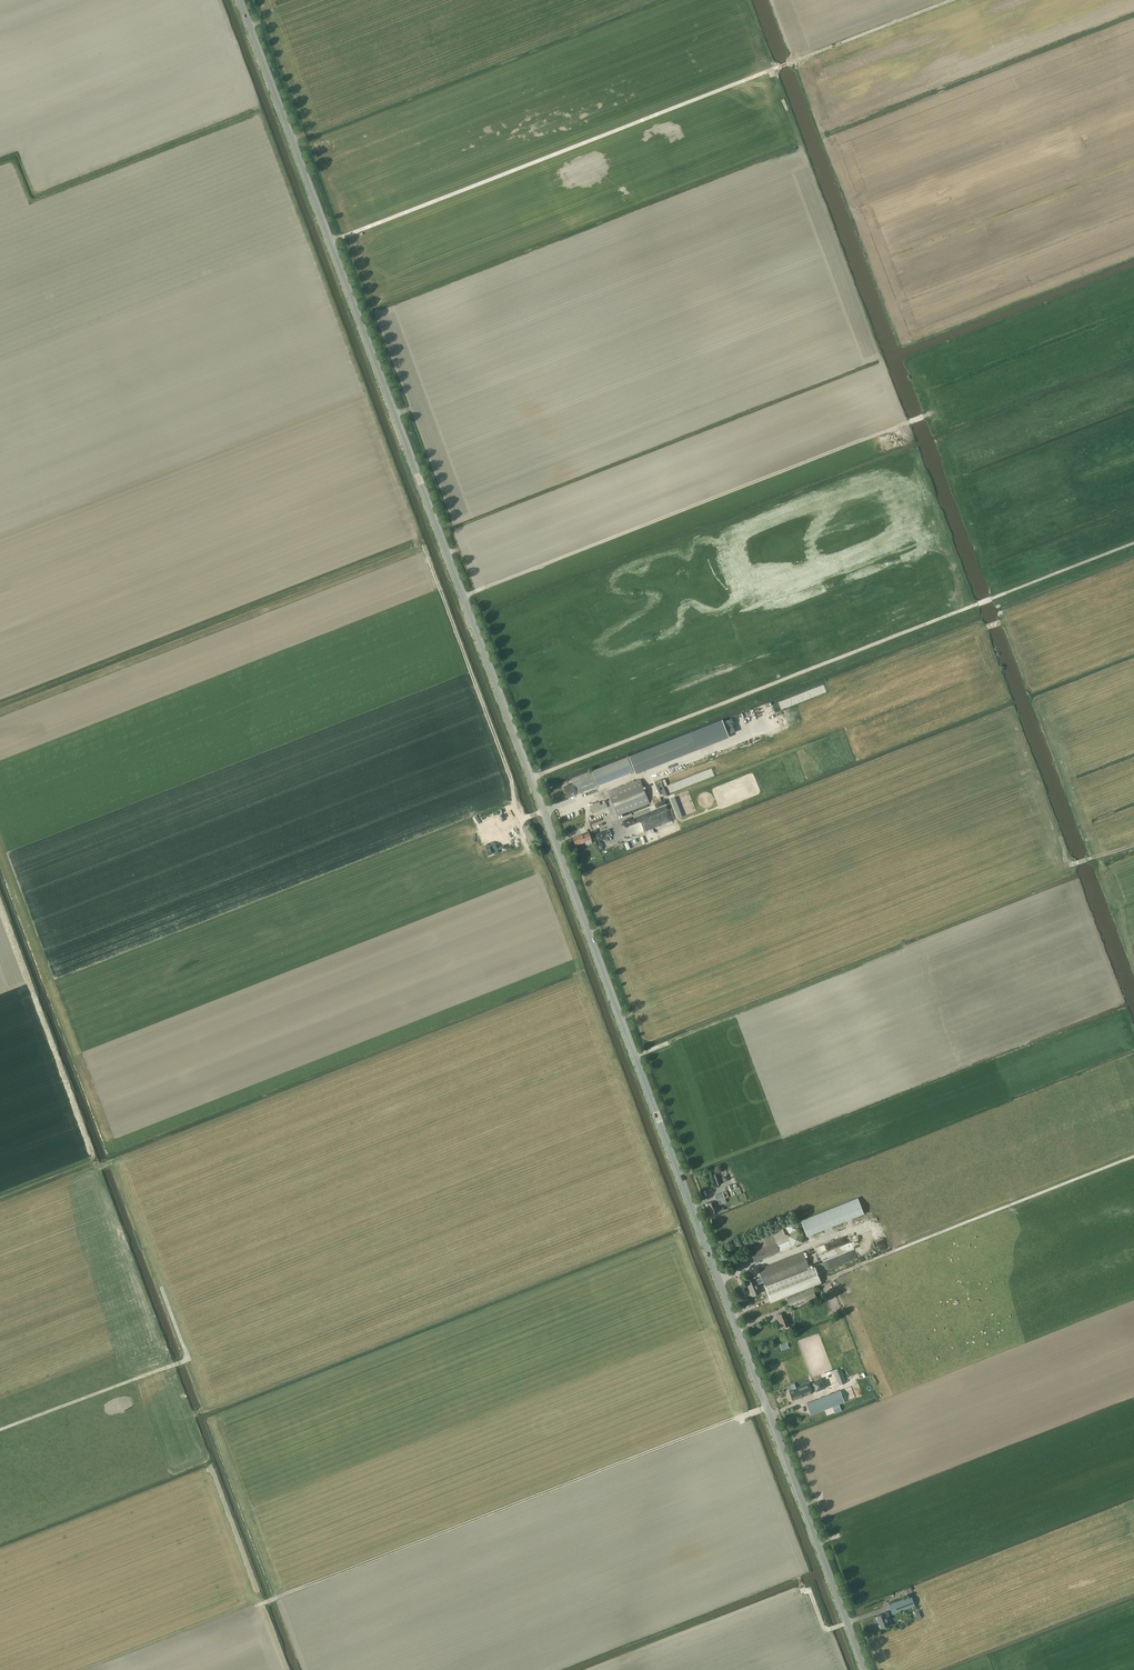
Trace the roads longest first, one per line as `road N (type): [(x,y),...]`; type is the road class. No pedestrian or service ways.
road 1 (tertiary): [(865,1669),(241,0)]
road 2 (track): [(90,1669),(767,1407)]
road 3 (track): [(331,242),(951,0)]
road 4 (track): [(532,779),(1133,544)]
road 5 (track): [(464,598),(924,417)]
road 6 (track): [(720,1281),(811,1245),(826,1279),(1133,1157)]
road 7 (track): [(635,1058),(916,946)]
road 8 (track): [(526,819),(418,538)]
road 9 (track): [(0,1430),(184,1361),(161,1286)]

